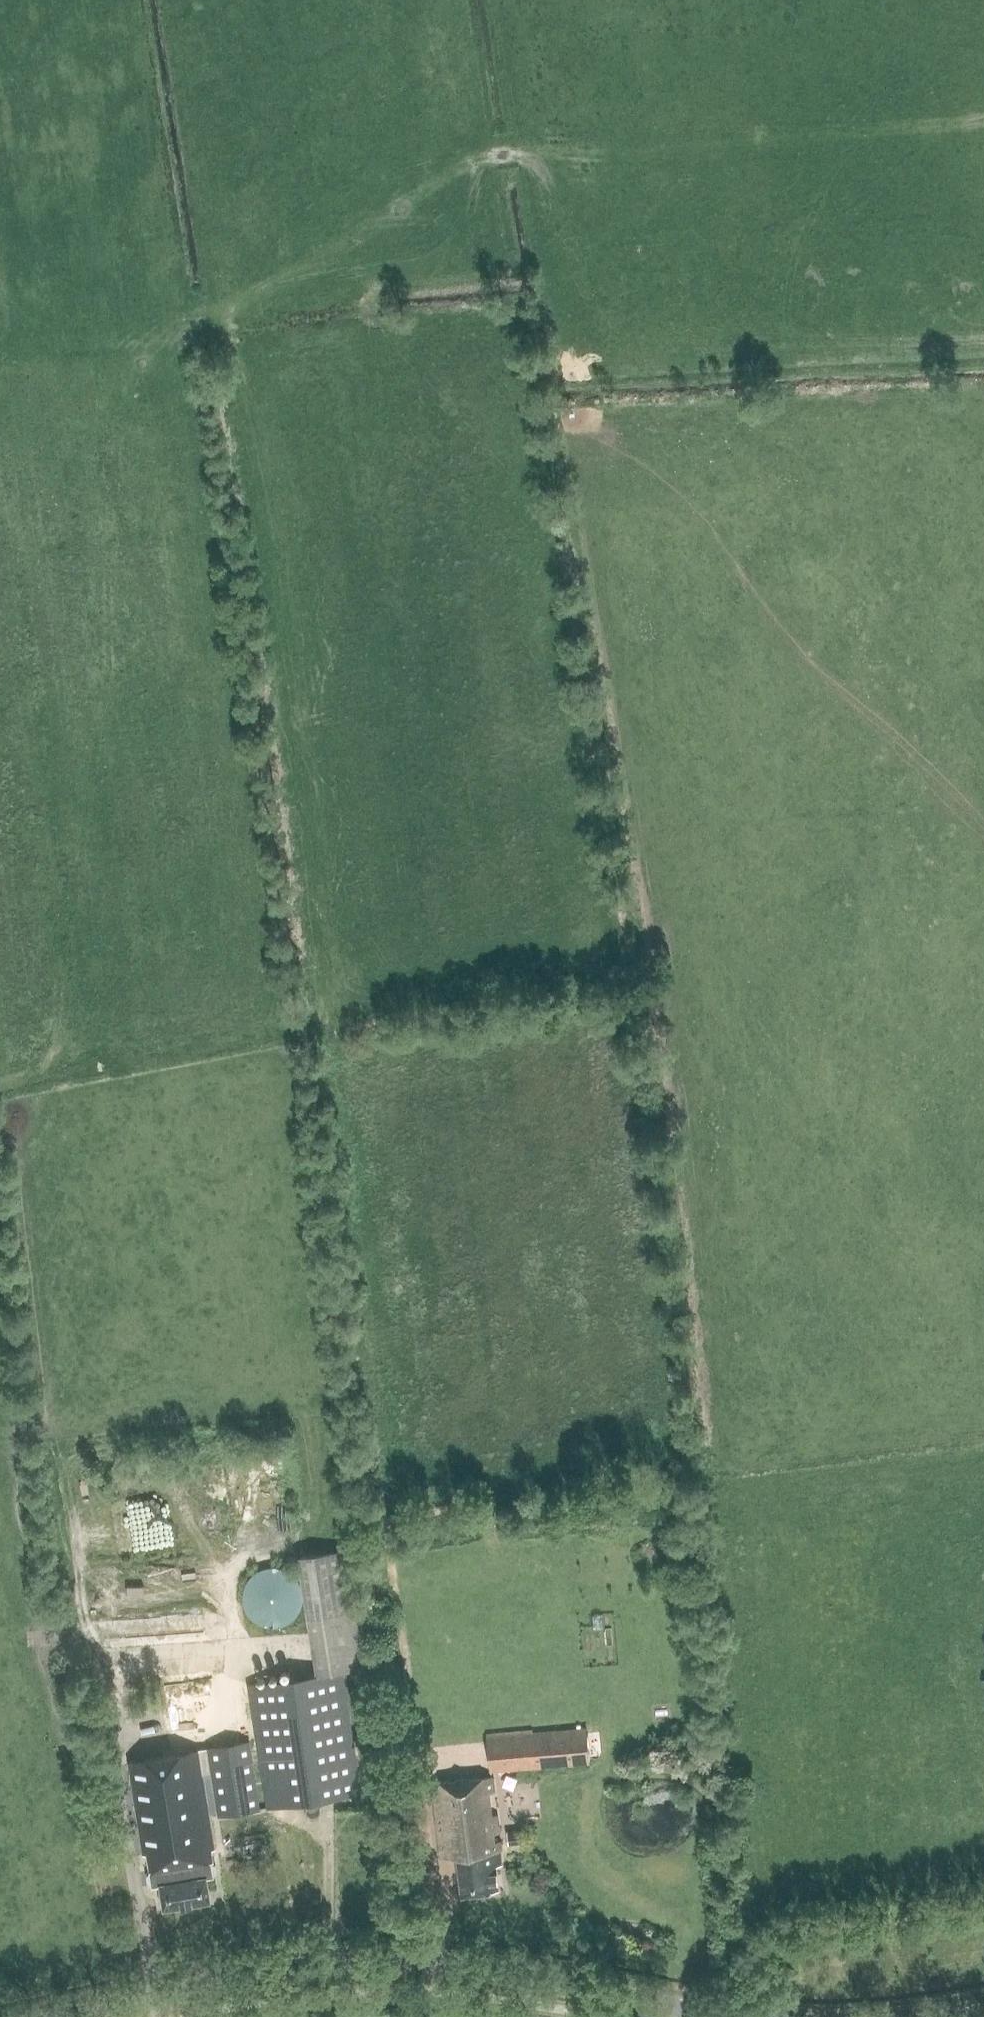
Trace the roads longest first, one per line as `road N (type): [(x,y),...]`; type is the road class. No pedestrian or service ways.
road 1 (track): [(0,1083),(31,1078),(53,1046),(89,573),(143,385),(182,329),(474,152),(983,117)]
road 2 (tertiary): [(68,2016),(244,1976),(359,1963),(472,1968),(721,2016)]

